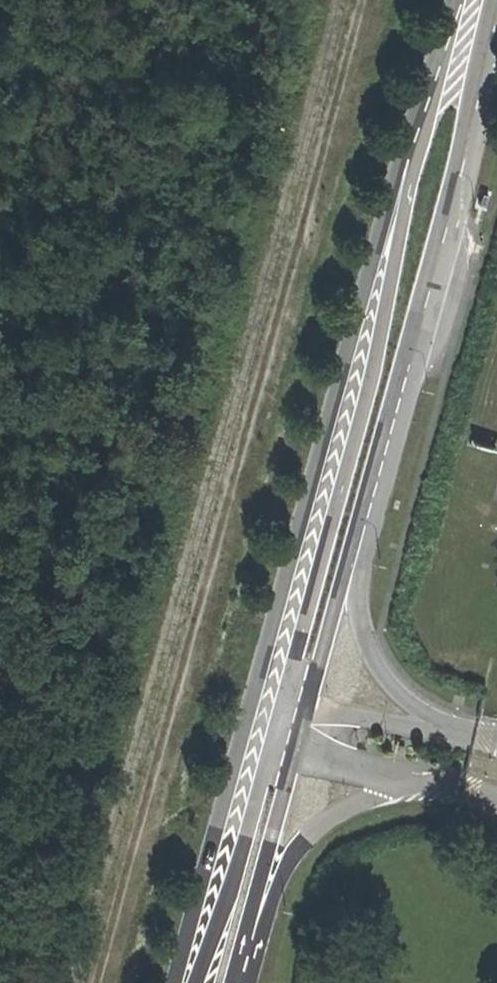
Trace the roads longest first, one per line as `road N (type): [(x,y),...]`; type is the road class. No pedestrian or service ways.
road 1 (secondary): [(471,0),(429,97),(304,582),(188,982)]
road 2 (secondary): [(240,982),(475,105),(483,0)]

